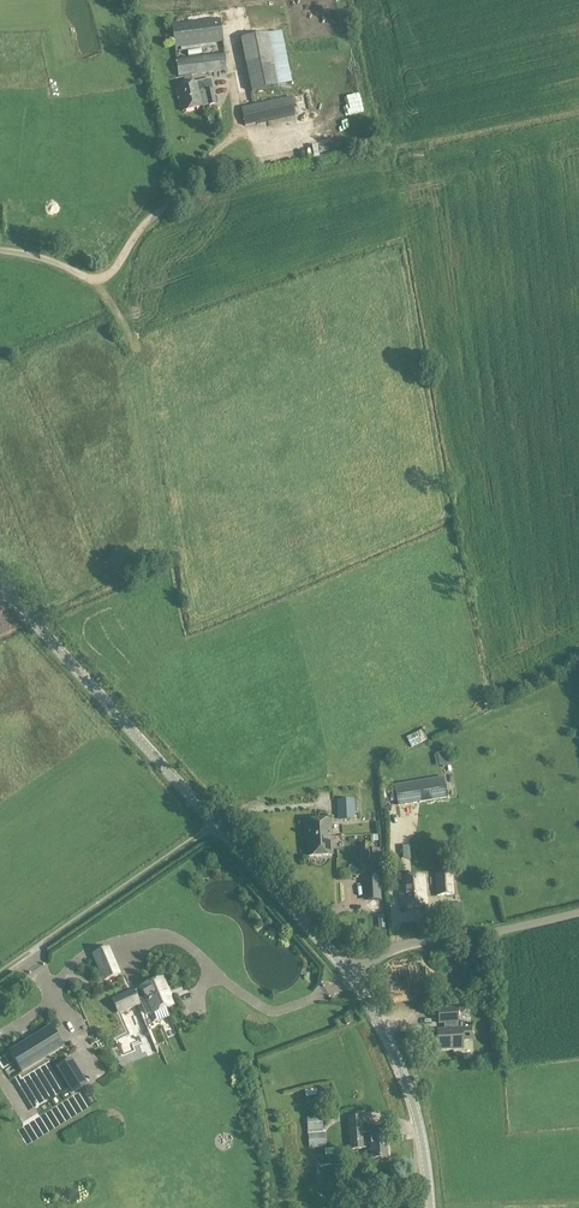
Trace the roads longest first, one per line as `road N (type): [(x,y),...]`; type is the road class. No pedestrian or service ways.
road 1 (tertiary): [(350,975),(0,587)]
road 2 (tertiary): [(428,1207),(421,1128),(406,1081),(350,975)]
road 3 (unclassified): [(350,975),(407,944),(578,906)]

